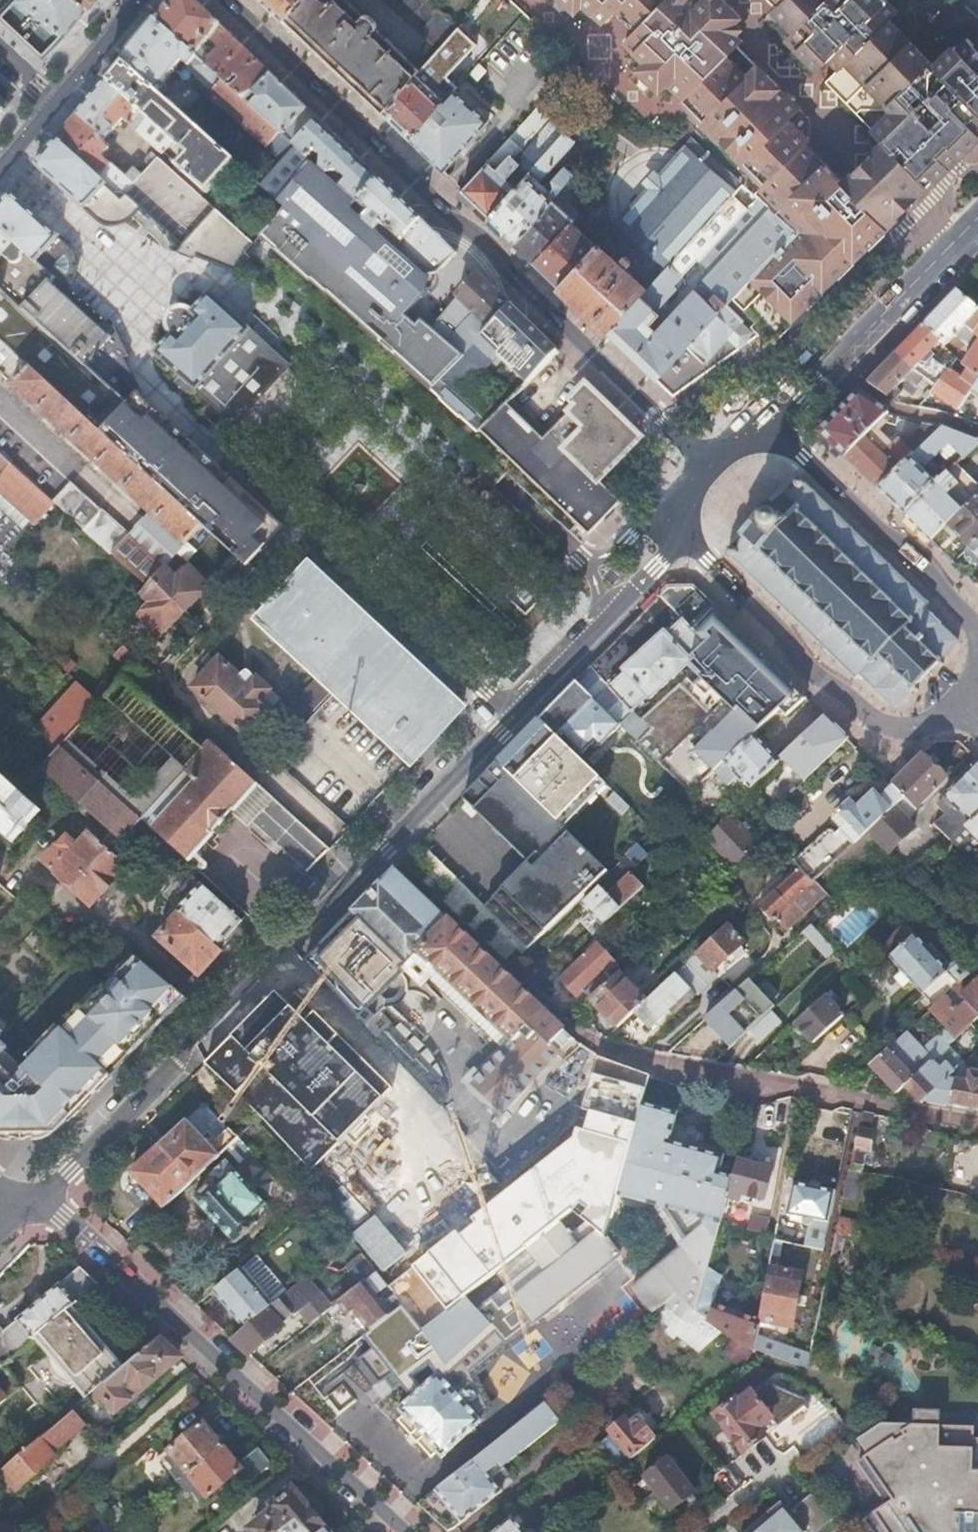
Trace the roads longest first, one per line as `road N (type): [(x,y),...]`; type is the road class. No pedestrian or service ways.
road 1 (secondary): [(25,1207),(682,543)]
road 2 (residential): [(225,0),(438,208),(485,239),(520,293),(706,465)]
road 3 (unclassified): [(404,1531),(59,1217),(25,1207)]
road 4 (unclassified): [(772,428),(968,623),(977,645),(975,673),(955,712)]
road 5 (unclassified): [(955,712),(916,725),(876,721),(817,677),(682,543)]
road 6 (secondary): [(772,428),(977,219)]
road 7 (residential): [(59,103),(141,0)]

